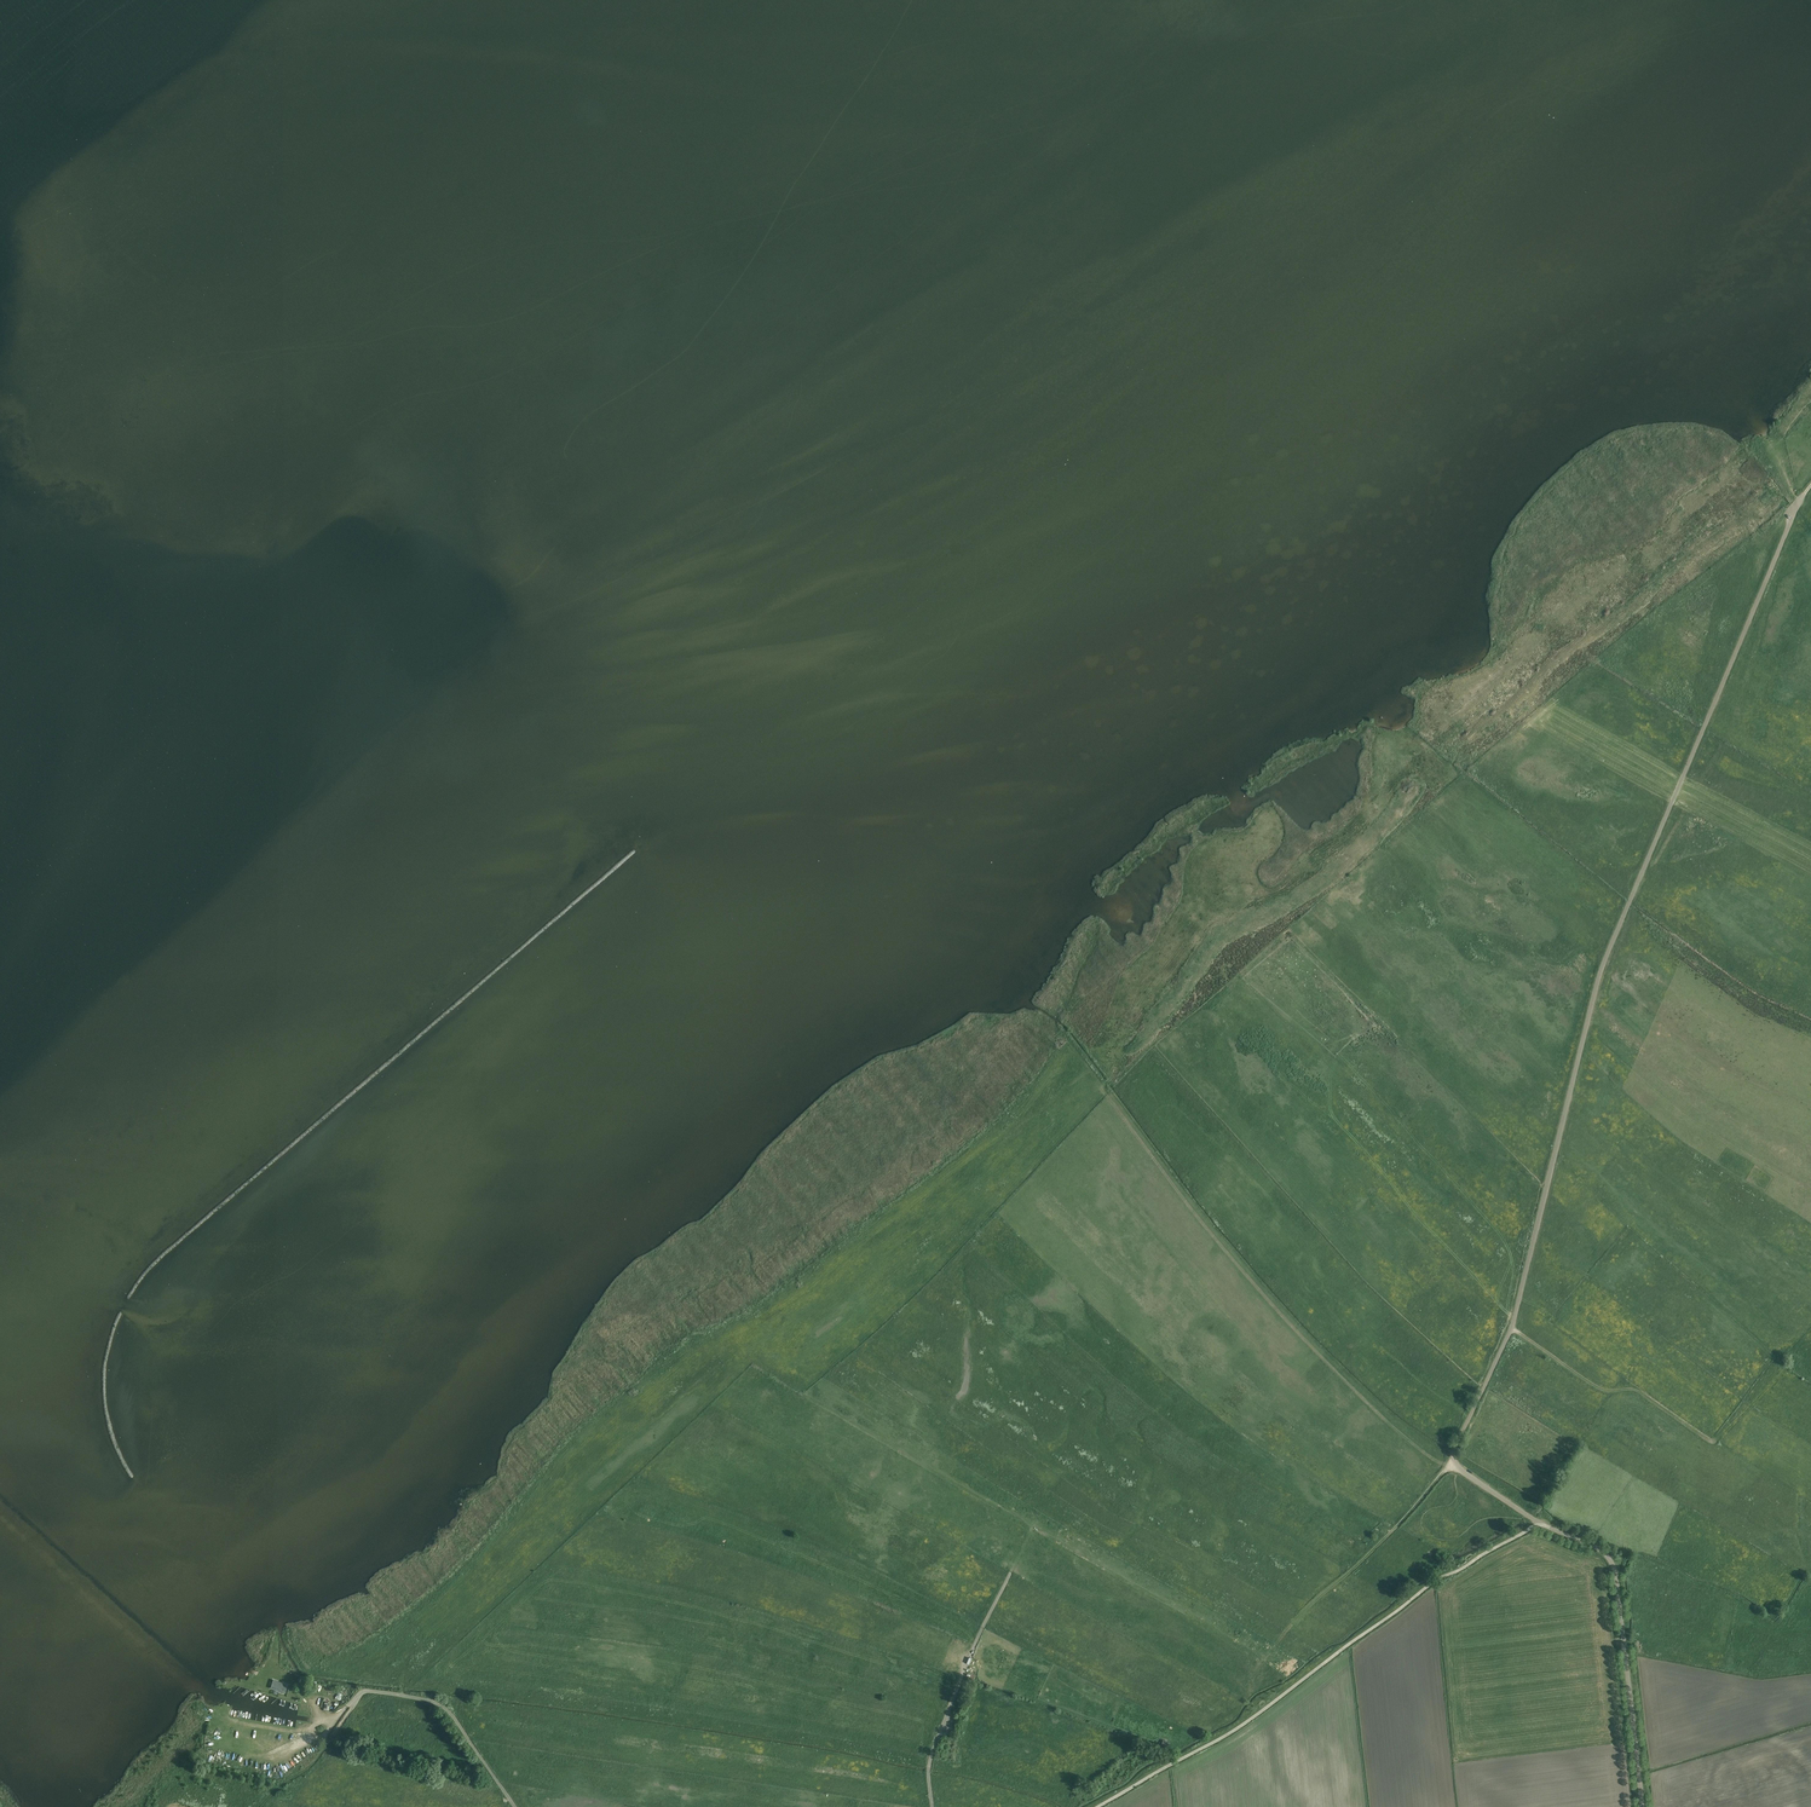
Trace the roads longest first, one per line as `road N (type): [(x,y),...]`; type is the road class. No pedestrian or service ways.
road 1 (track): [(1101,1088),(1217,1239),(1326,1362),(1453,1464)]
road 2 (unclassified): [(1642,1806),(1612,1566),(1601,1552),(1471,1479),(1453,1457)]
road 3 (track): [(932,1806),(932,1752),(1026,1542)]
road 4 (track): [(1738,1421),(1716,1442),(1702,1439),(1632,1389),(1603,1390),(1511,1329)]
road 5 (track): [(1269,1659),(1301,1614),(1392,1533),(1453,1464)]
road 6 (unclassified): [(353,1702),(366,1691),(443,1707),(515,1806)]
road 7 (track): [(261,1806),(314,1763),(353,1702)]

